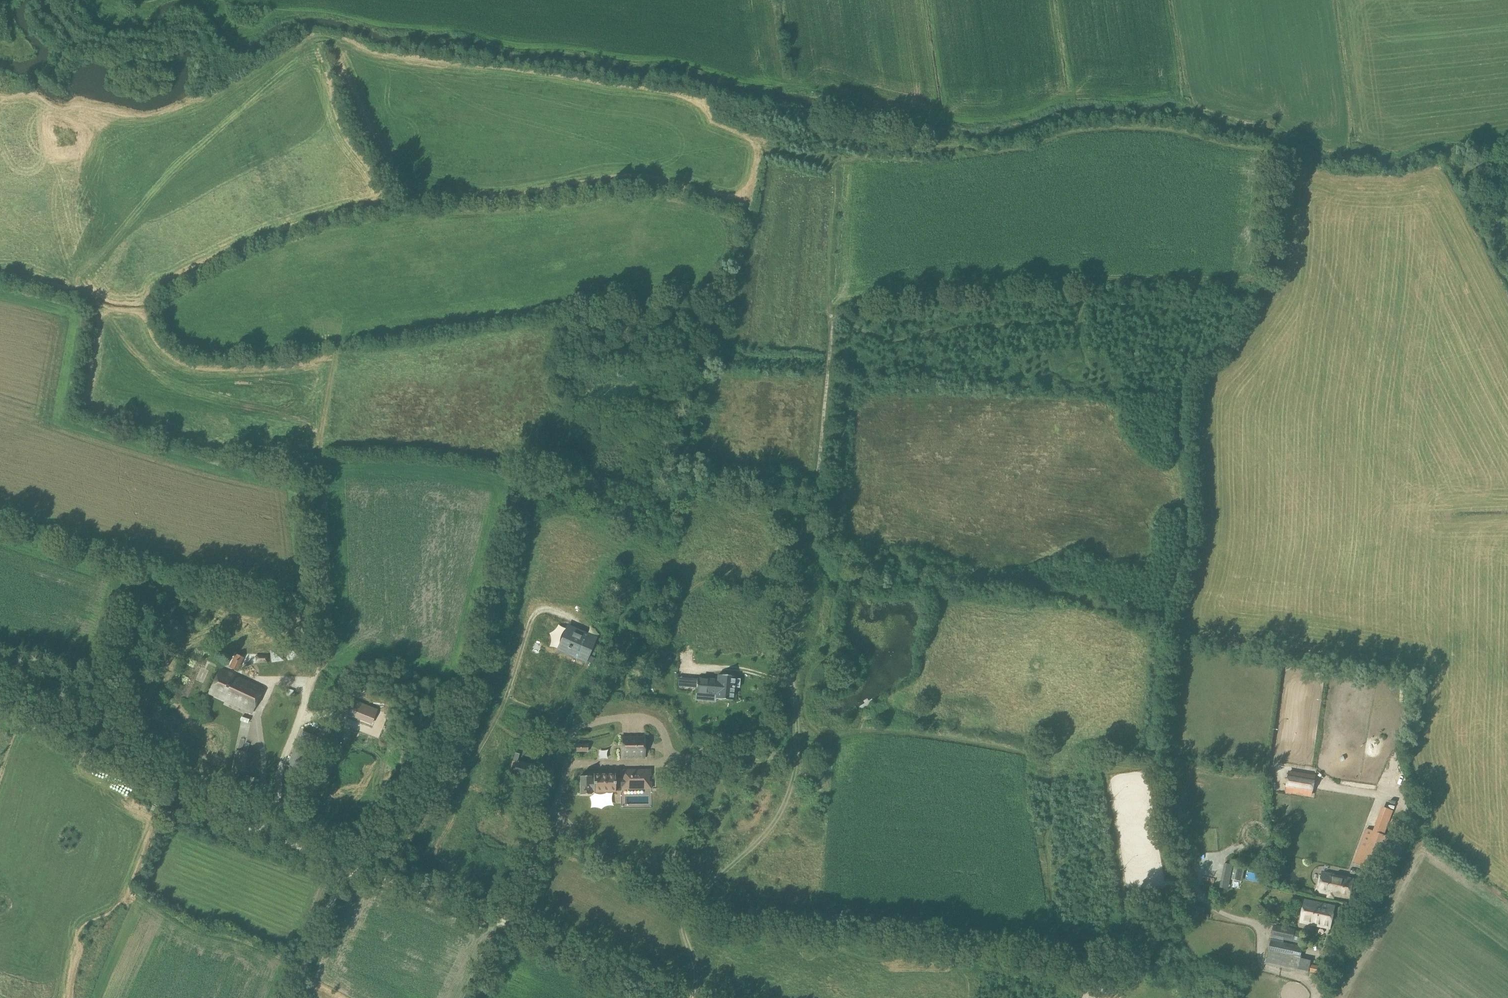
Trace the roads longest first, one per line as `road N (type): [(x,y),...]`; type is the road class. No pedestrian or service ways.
road 1 (track): [(695,997),(682,914),(773,827),(797,759),(792,623),(820,468),(833,314)]
road 2 (track): [(686,997),(350,867)]
road 3 (track): [(350,867),(195,808),(147,780),(104,691)]
road 4 (track): [(263,835),(258,719),(269,691)]
road 5 (track): [(289,997),(350,867)]

